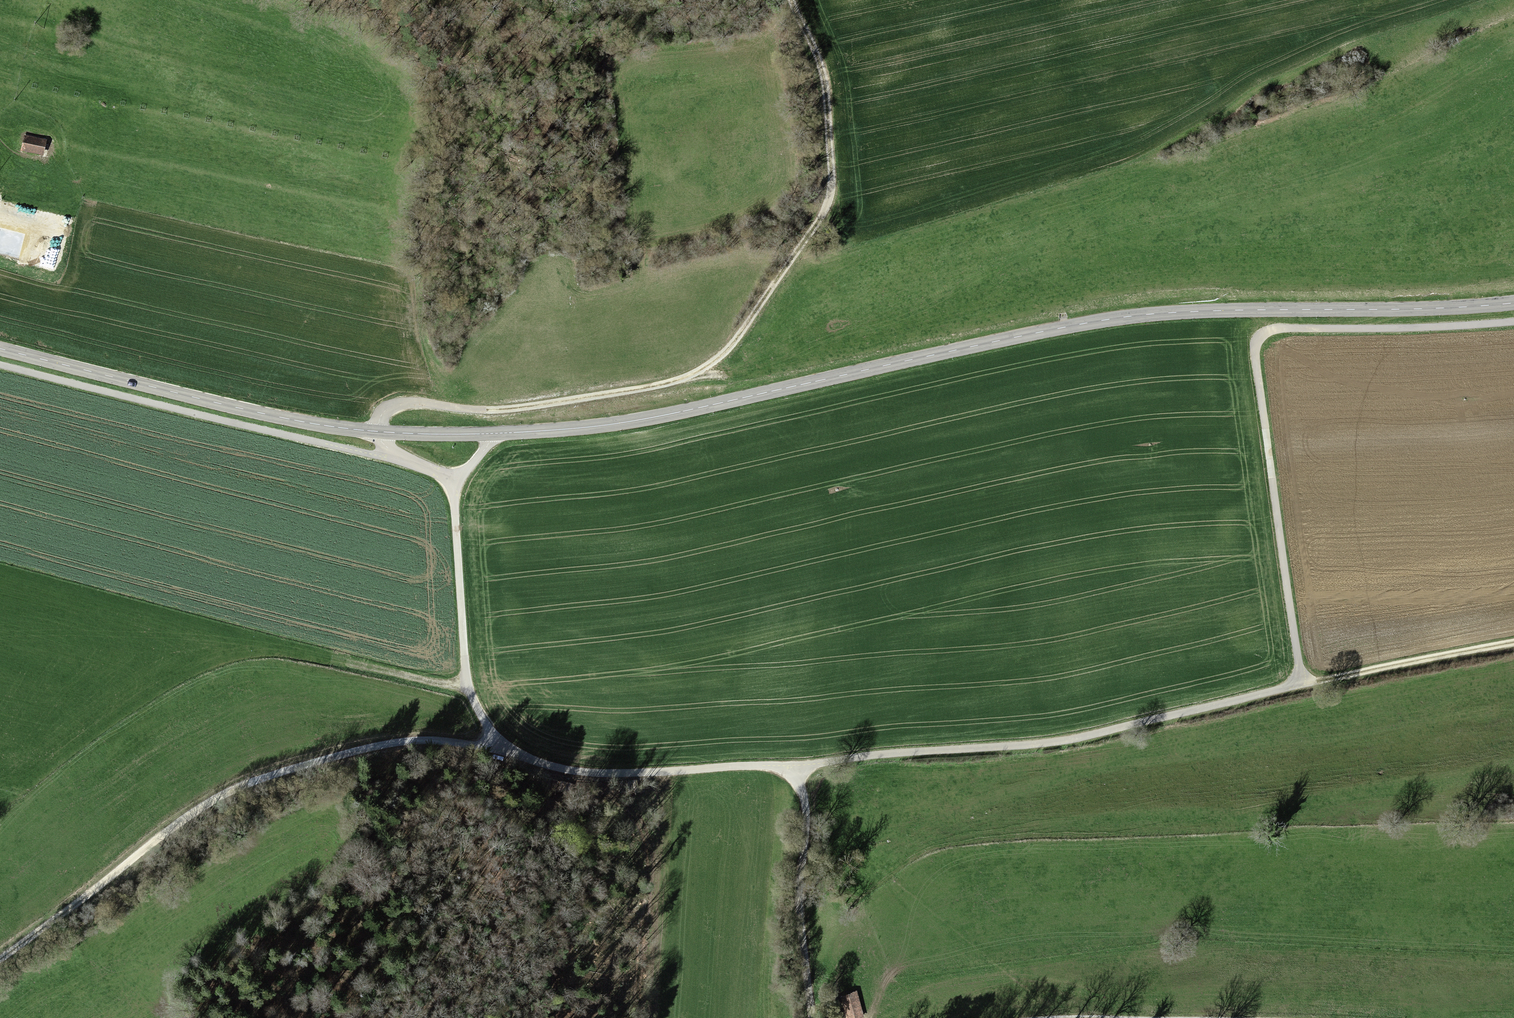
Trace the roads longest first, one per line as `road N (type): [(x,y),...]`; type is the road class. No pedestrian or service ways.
road 1 (secondary): [(0,351),(265,415),(416,434),(495,434),(696,412),(1134,318),(1513,306)]
road 2 (track): [(794,0),(825,81),(831,196),(822,216),(728,350),(696,372),(510,409),(399,404),(385,410),(376,431),(402,459),(439,473),(454,489),(495,434)]
road 3 (track): [(1513,319),(1254,327),(1307,692)]
road 4 (track): [(0,959),(181,821),(242,785),(414,740),(524,756)]
road 5 (track): [(1307,692),(1083,739),(793,767)]
road 6 (track): [(454,489),(467,691),(491,728),(524,756)]
road 7 (track): [(524,756),(611,774),(793,767)]
road 8 (track): [(1513,646),(1307,692)]
road 9 (track): [(793,767),(806,806),(800,914)]

